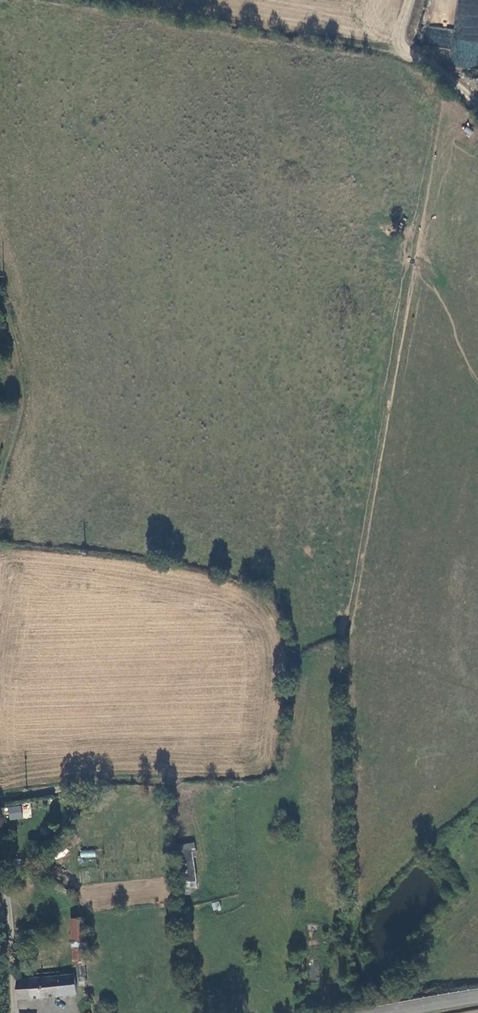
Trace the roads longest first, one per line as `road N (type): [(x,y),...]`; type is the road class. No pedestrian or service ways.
road 1 (unclassified): [(16,1012),(0,857)]

